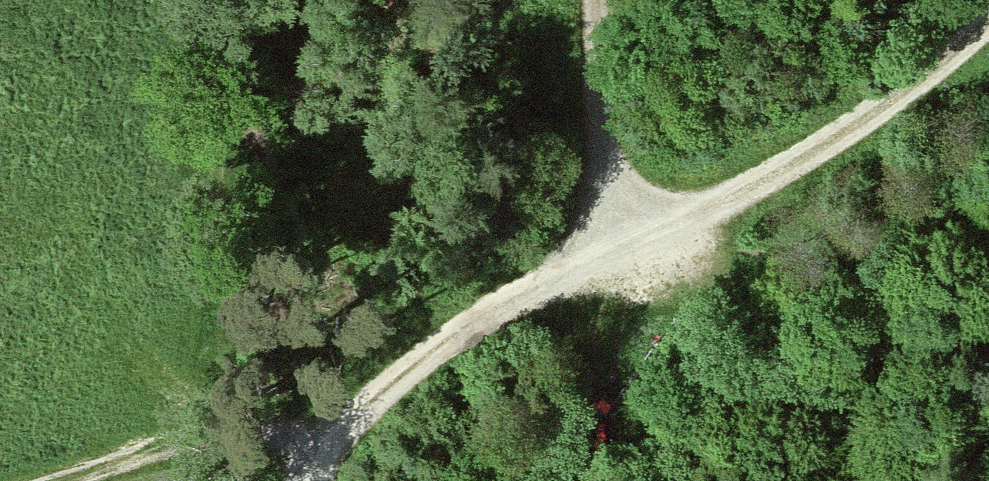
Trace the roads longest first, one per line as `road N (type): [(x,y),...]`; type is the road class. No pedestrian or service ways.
road 1 (track): [(988,21),(895,103),(803,164),(622,255)]
road 2 (track): [(622,255),(507,302),(447,341),(323,445),(313,480)]
road 3 (track): [(323,445),(290,431),(222,431),(61,480)]
road 4 (track): [(622,255),(600,132),(600,0)]

